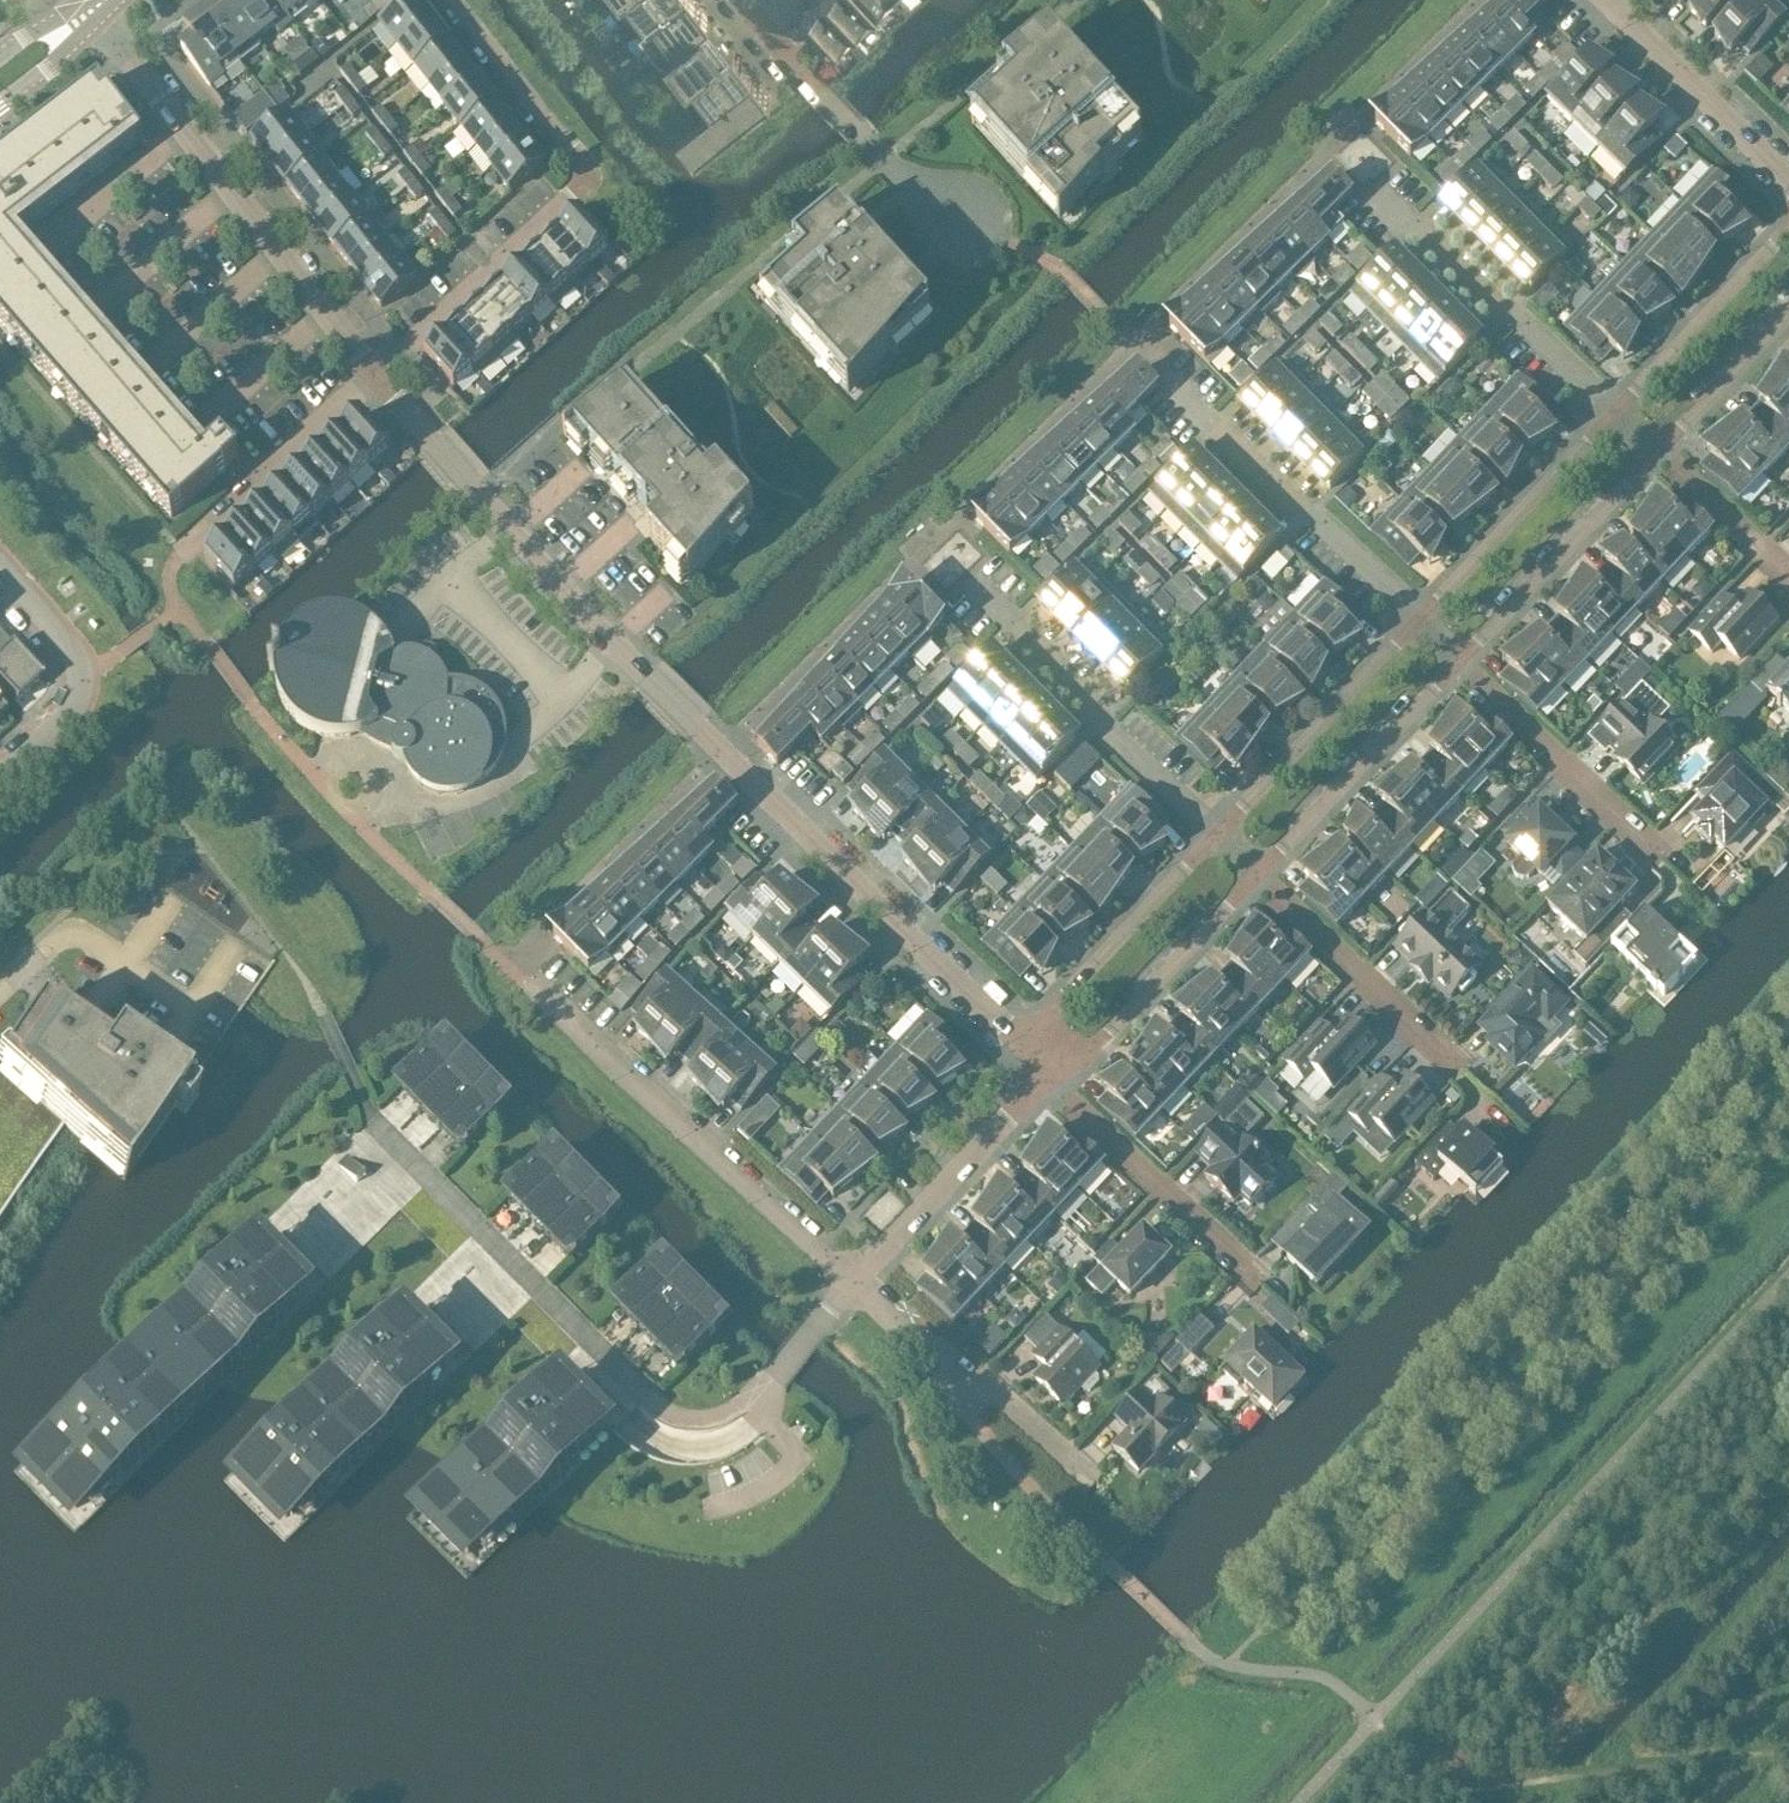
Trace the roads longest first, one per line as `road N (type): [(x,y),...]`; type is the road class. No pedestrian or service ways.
road 1 (residential): [(1024,1040),(695,731),(433,440)]
road 2 (residential): [(851,1283),(532,980),(494,954)]
road 3 (residential): [(95,12),(375,380)]
road 4 (residential): [(1217,832),(965,576)]
road 5 (residential): [(1417,621),(1178,388)]
road 6 (residential): [(1616,412),(1381,181)]
road 7 (residential): [(1089,1478),(999,1399),(960,1386),(851,1283)]
road 8 (residential): [(599,176),(375,380)]
road 9 (residential): [(1257,878),(1463,664)]
road 10 (residential): [(1251,1280),(1074,1117),(1046,1069)]
road 11 (residential): [(1417,621),(1217,832)]
road 12 (residential): [(1463,664),(1661,452)]
road 13 (residential): [(759,27),(863,144),(965,230)]
road 14 (residential): [(851,1283),(1046,1069)]
road 15 (residential): [(1616,412),(1417,621)]
road 16 (residential): [(1046,1069),(1098,1044),(1257,878)]
road 17 (residential): [(1217,832),(1024,1040)]
road 18 (unclassified): [(851,1283),(756,1400),(728,1418),(675,1424),(644,1399)]
road 19 (residential): [(1455,1070),(1257,878)]
road 20 (residential): [(0,570),(71,650),(81,677),(68,713),(0,773)]
road 21 (residential): [(1655,845),(1463,664)]
road 22 (residential): [(375,380),(179,553)]
road 23 (residential): [(1788,183),(1604,0)]
road 24 (residential): [(1788,228),(1616,412)]
road 25 (residential): [(195,1009),(76,932),(57,938),(0,989)]
road 26 (residential): [(599,176),(459,0)]
road 27 (residential): [(1661,452),(1788,313)]
road 28 (residential): [(1788,581),(1661,452)]
road 29 (tertiary): [(0,106),(52,67),(95,12)]

